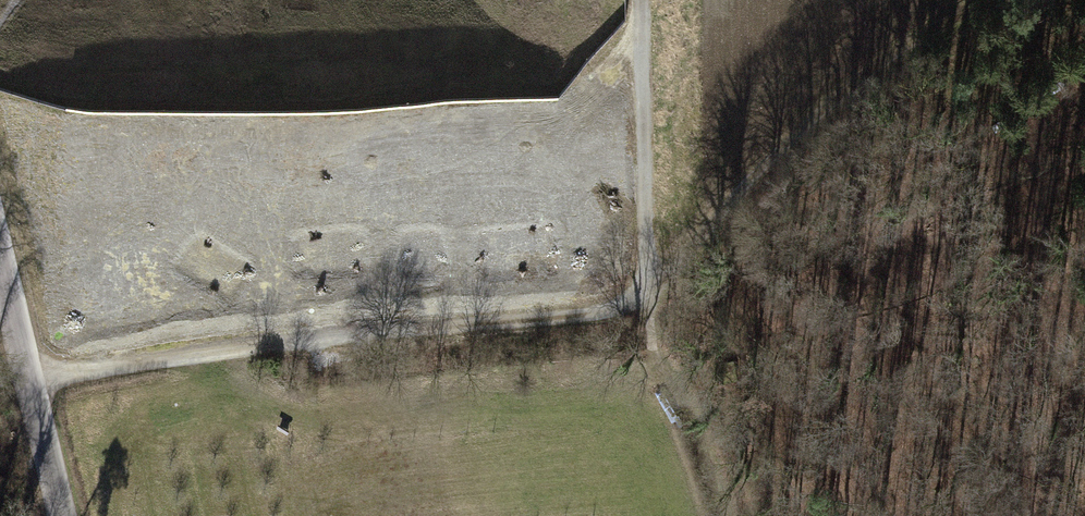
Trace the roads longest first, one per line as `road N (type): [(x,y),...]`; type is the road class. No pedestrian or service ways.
road 1 (track): [(15,382),(122,359),(570,318),(621,301),(858,71),(957,4),(975,0)]
road 2 (track): [(643,0),(648,276)]
road 3 (track): [(717,515),(683,423),(605,307)]
road 4 (track): [(0,316),(47,515)]

